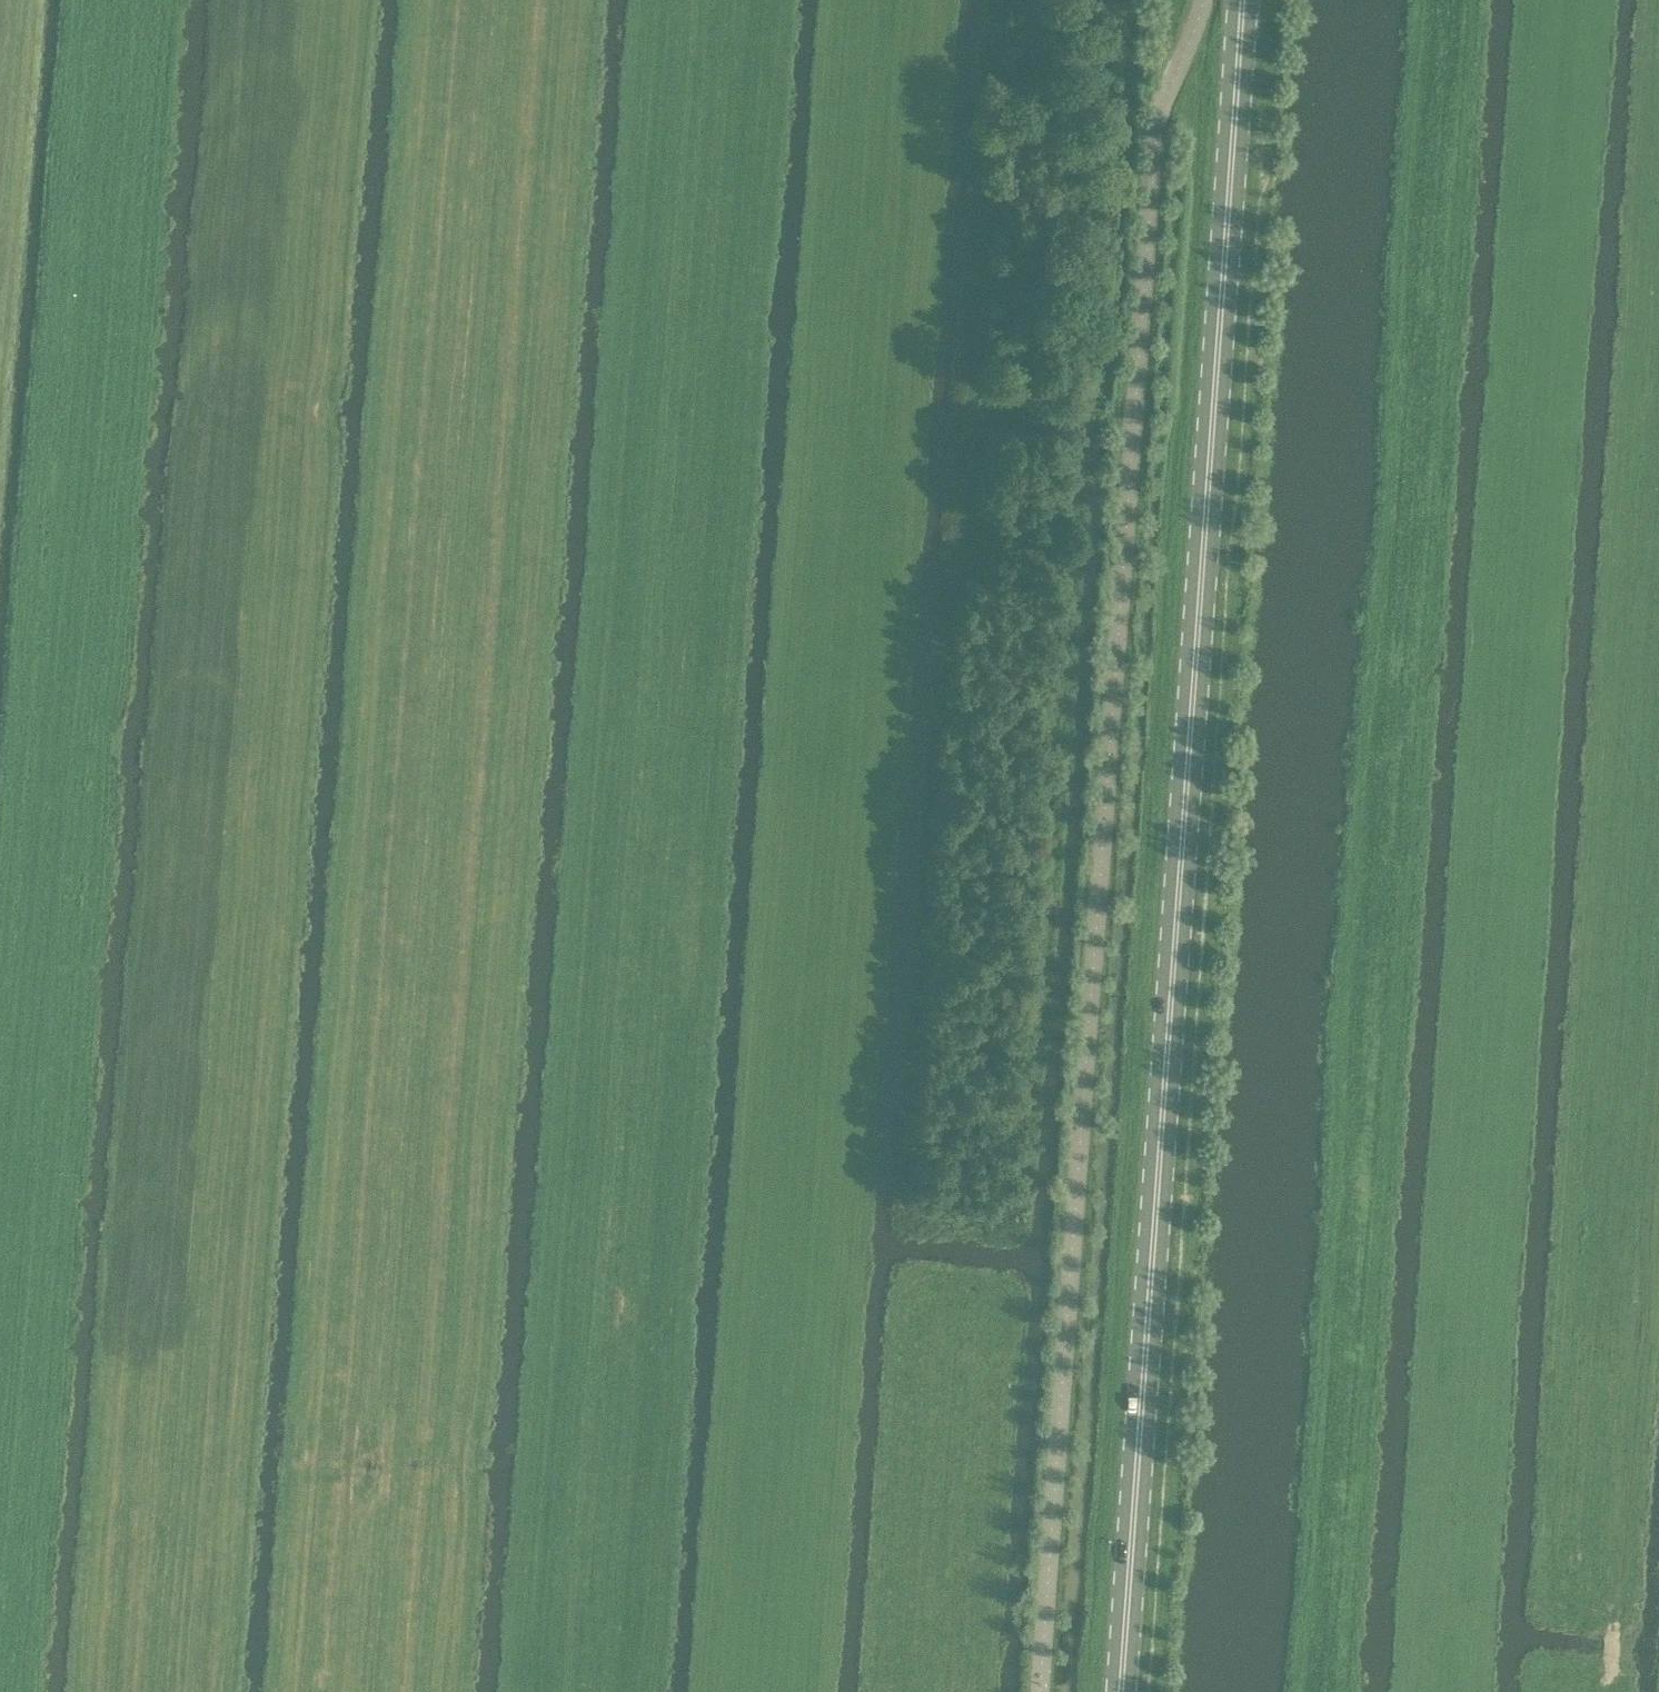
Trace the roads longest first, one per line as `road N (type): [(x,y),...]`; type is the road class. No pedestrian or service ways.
road 1 (unclassified): [(1043,1691),(1156,125),(1203,0)]
road 2 (secondary): [(1116,1691),(1243,0)]

